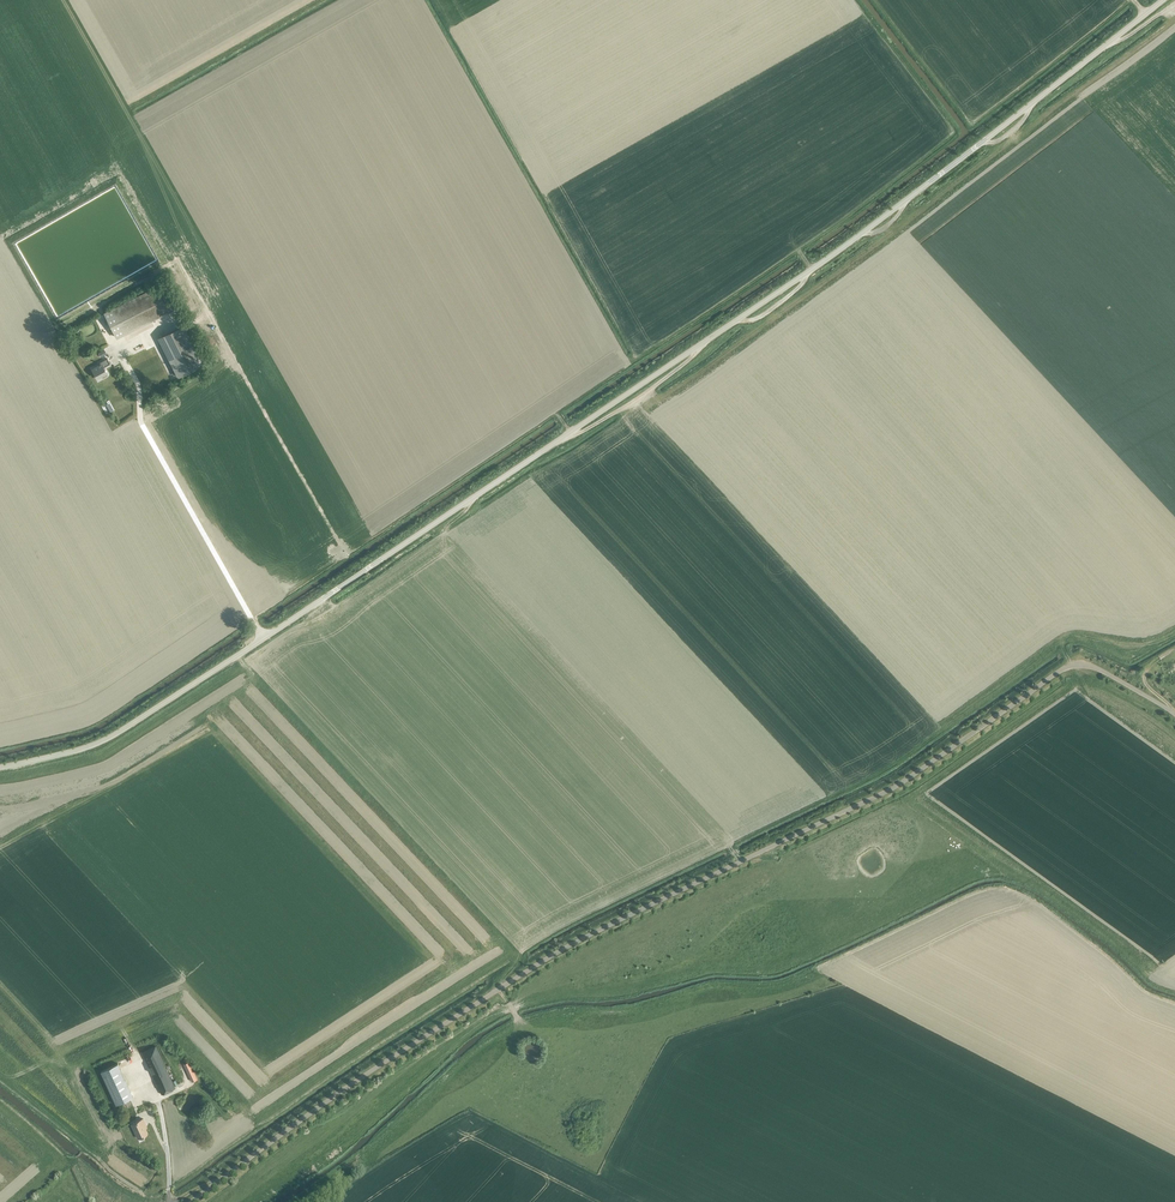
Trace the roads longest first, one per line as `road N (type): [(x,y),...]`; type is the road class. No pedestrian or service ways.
road 1 (unclassified): [(0,767),(107,739),(253,646),(812,269),(1162,0)]
road 2 (track): [(190,1201),(318,1107),(548,958),(893,788),(1063,668),(1093,666),(1174,713)]

